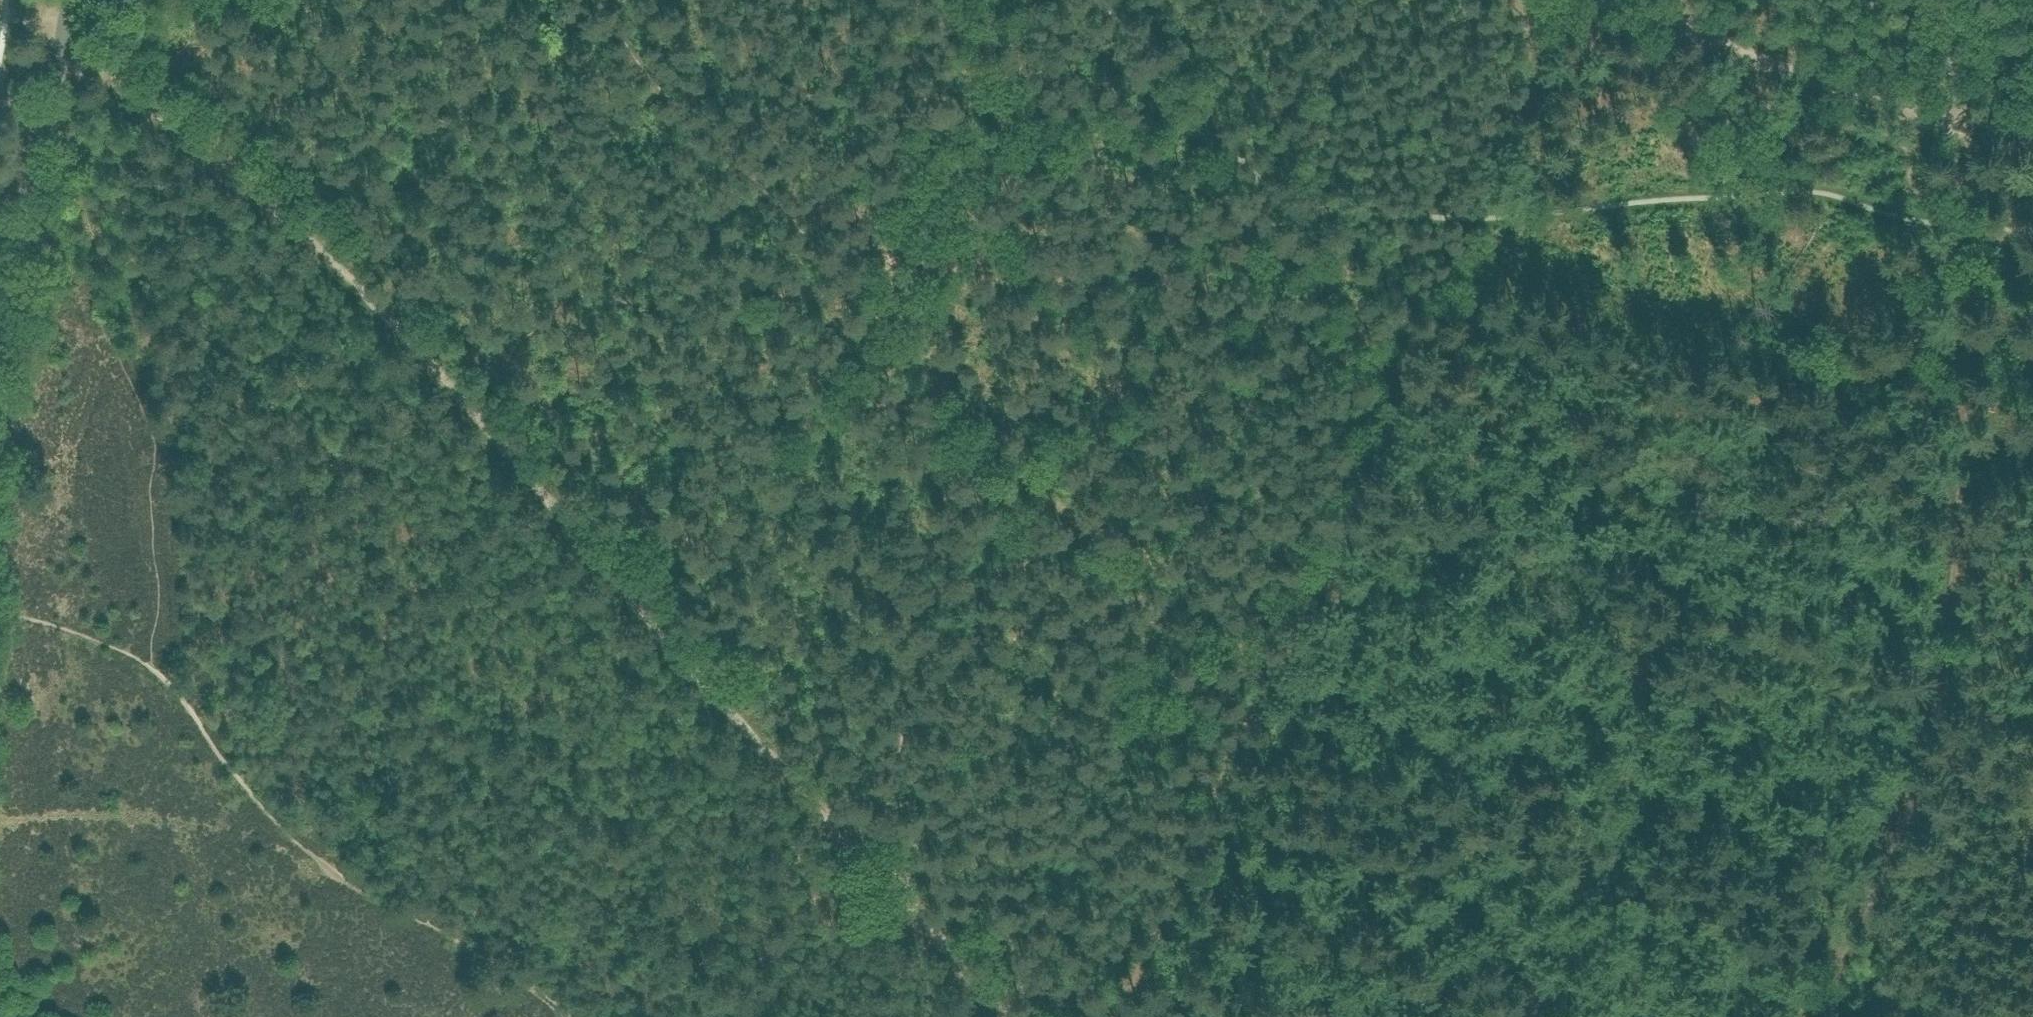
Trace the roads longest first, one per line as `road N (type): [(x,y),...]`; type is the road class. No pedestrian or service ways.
road 1 (track): [(560,1016),(477,953),(325,866),(155,670),(85,635),(0,611)]
road 2 (track): [(562,518),(275,210),(62,27)]
road 3 (track): [(583,0),(599,29),(927,375)]
road 4 (track): [(867,861),(562,518)]
road 5 (track): [(957,403),(1238,732)]
road 6 (unclassified): [(0,378),(67,0)]
road 7 (track): [(1963,124),(1781,64),(1637,0)]
road 8 (track): [(1970,415),(1928,732)]
road 9 (track): [(1238,732),(1098,1016)]
road 10 (track): [(1809,1016),(1928,732)]
road 11 (track): [(1012,1016),(867,861)]
road 12 (track): [(1971,231),(1979,290),(1970,415)]
road 13 (track): [(1952,0),(1963,124)]

